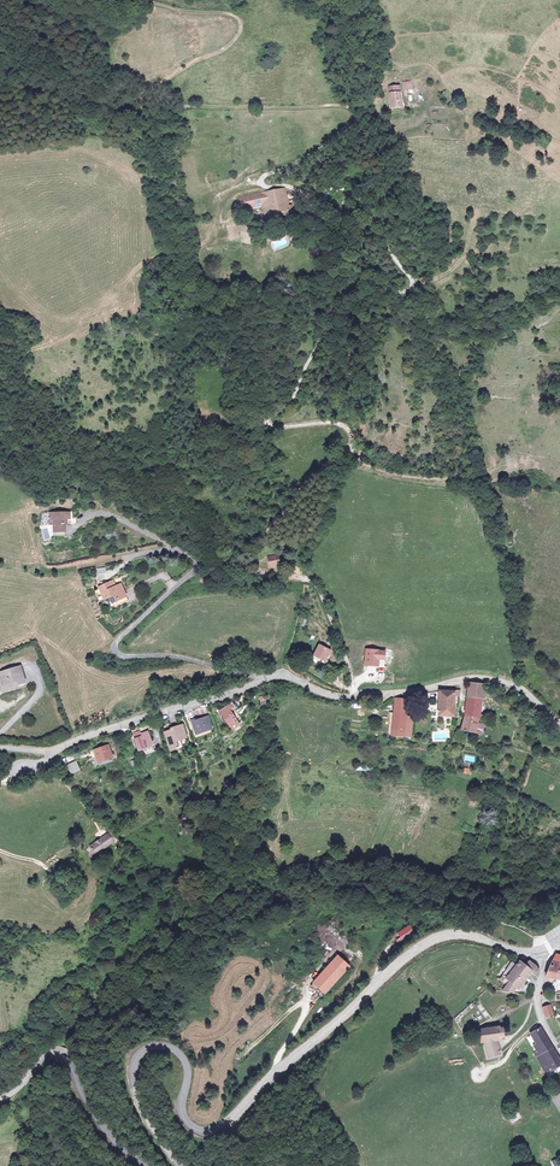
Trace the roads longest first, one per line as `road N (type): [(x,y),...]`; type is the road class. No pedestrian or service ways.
road 1 (track): [(356,116),(342,133),(260,183),(351,194),(412,283),(392,291),(363,275),(336,297),(293,393),(264,421),(337,424),(350,433),(351,447),(314,470),(238,554),(244,569),(316,588),(354,697)]
road 2 (tertiary): [(176,1165),(130,1087),(130,1065),(142,1049),(164,1045),(182,1056),(180,1119),(212,1129),(432,941),(459,934),(539,954)]
road 3 (track): [(148,0),(227,13),(241,26),(225,48),(182,68),(140,105),(336,104),(356,116)]
road 4 (unclassified): [(274,677),(157,654),(120,656),(116,643),(195,562),(181,552),(124,557)]
road 5 (unclassified): [(559,724),(520,689),(486,678),(340,697),(285,674),(274,677)]
road 6 (unclassified): [(274,677),(52,754)]
road 7 (tertiary): [(0,1099),(44,1055),(60,1052),(94,1118),(141,1165)]

